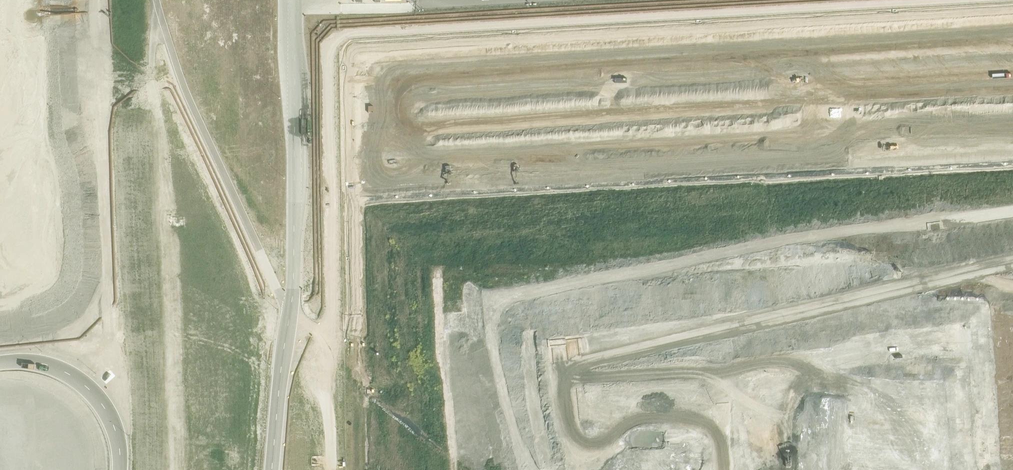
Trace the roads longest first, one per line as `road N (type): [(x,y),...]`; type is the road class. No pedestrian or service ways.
road 1 (track): [(52,0),(59,299),(50,343),(23,389),(59,403),(73,469)]
road 2 (track): [(284,300),(213,360),(110,384),(0,391)]

